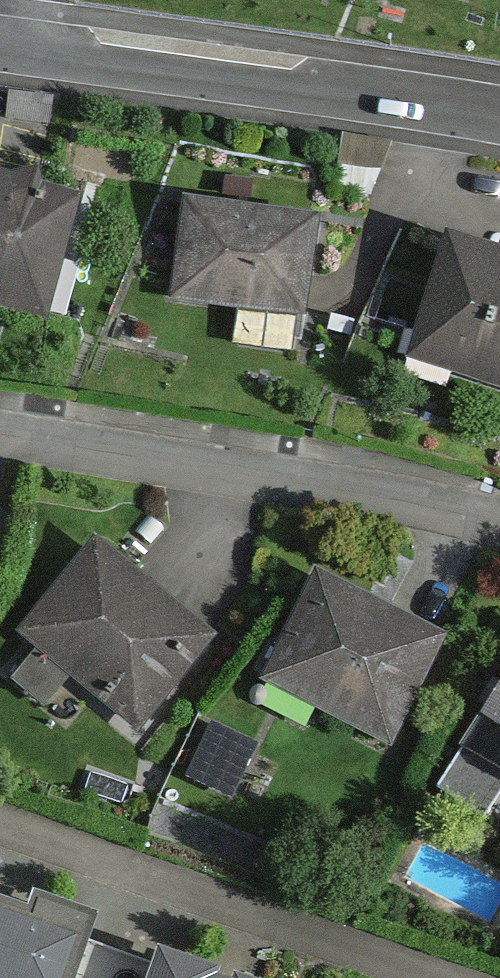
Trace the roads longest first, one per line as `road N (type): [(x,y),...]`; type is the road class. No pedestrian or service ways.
road 1 (residential): [(0,436),(454,506),(499,524)]
road 2 (residential): [(0,41),(499,114)]
road 3 (residential): [(0,831),(419,977)]

